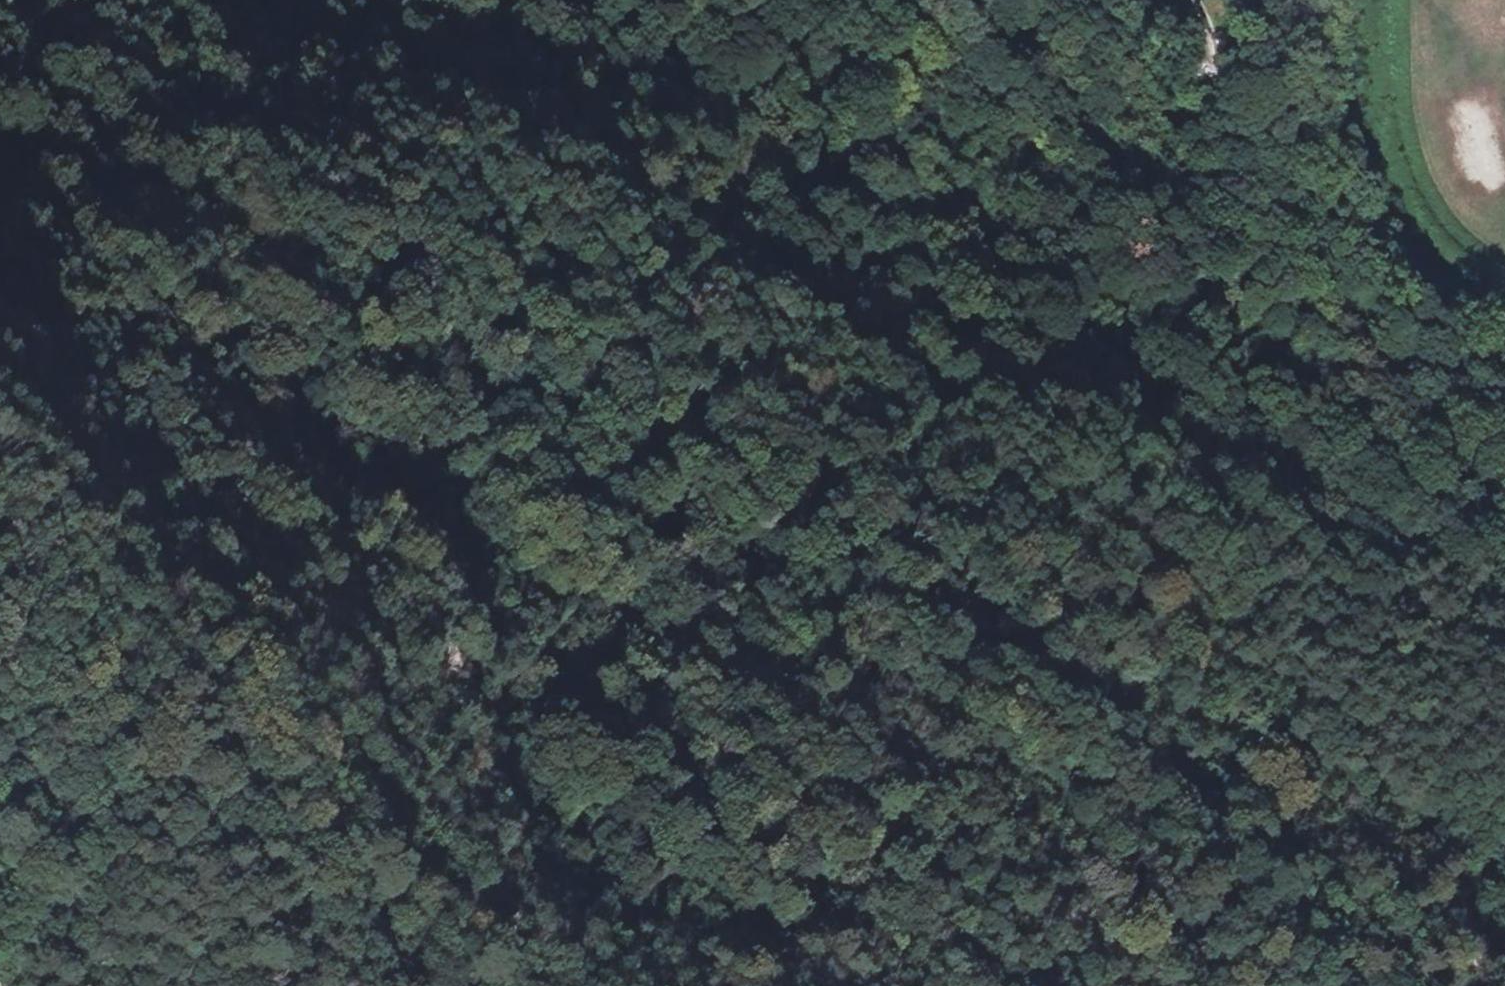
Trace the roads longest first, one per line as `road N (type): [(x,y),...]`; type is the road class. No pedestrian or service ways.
road 1 (track): [(1164,0),(1234,75),(1382,332),(1504,414)]

